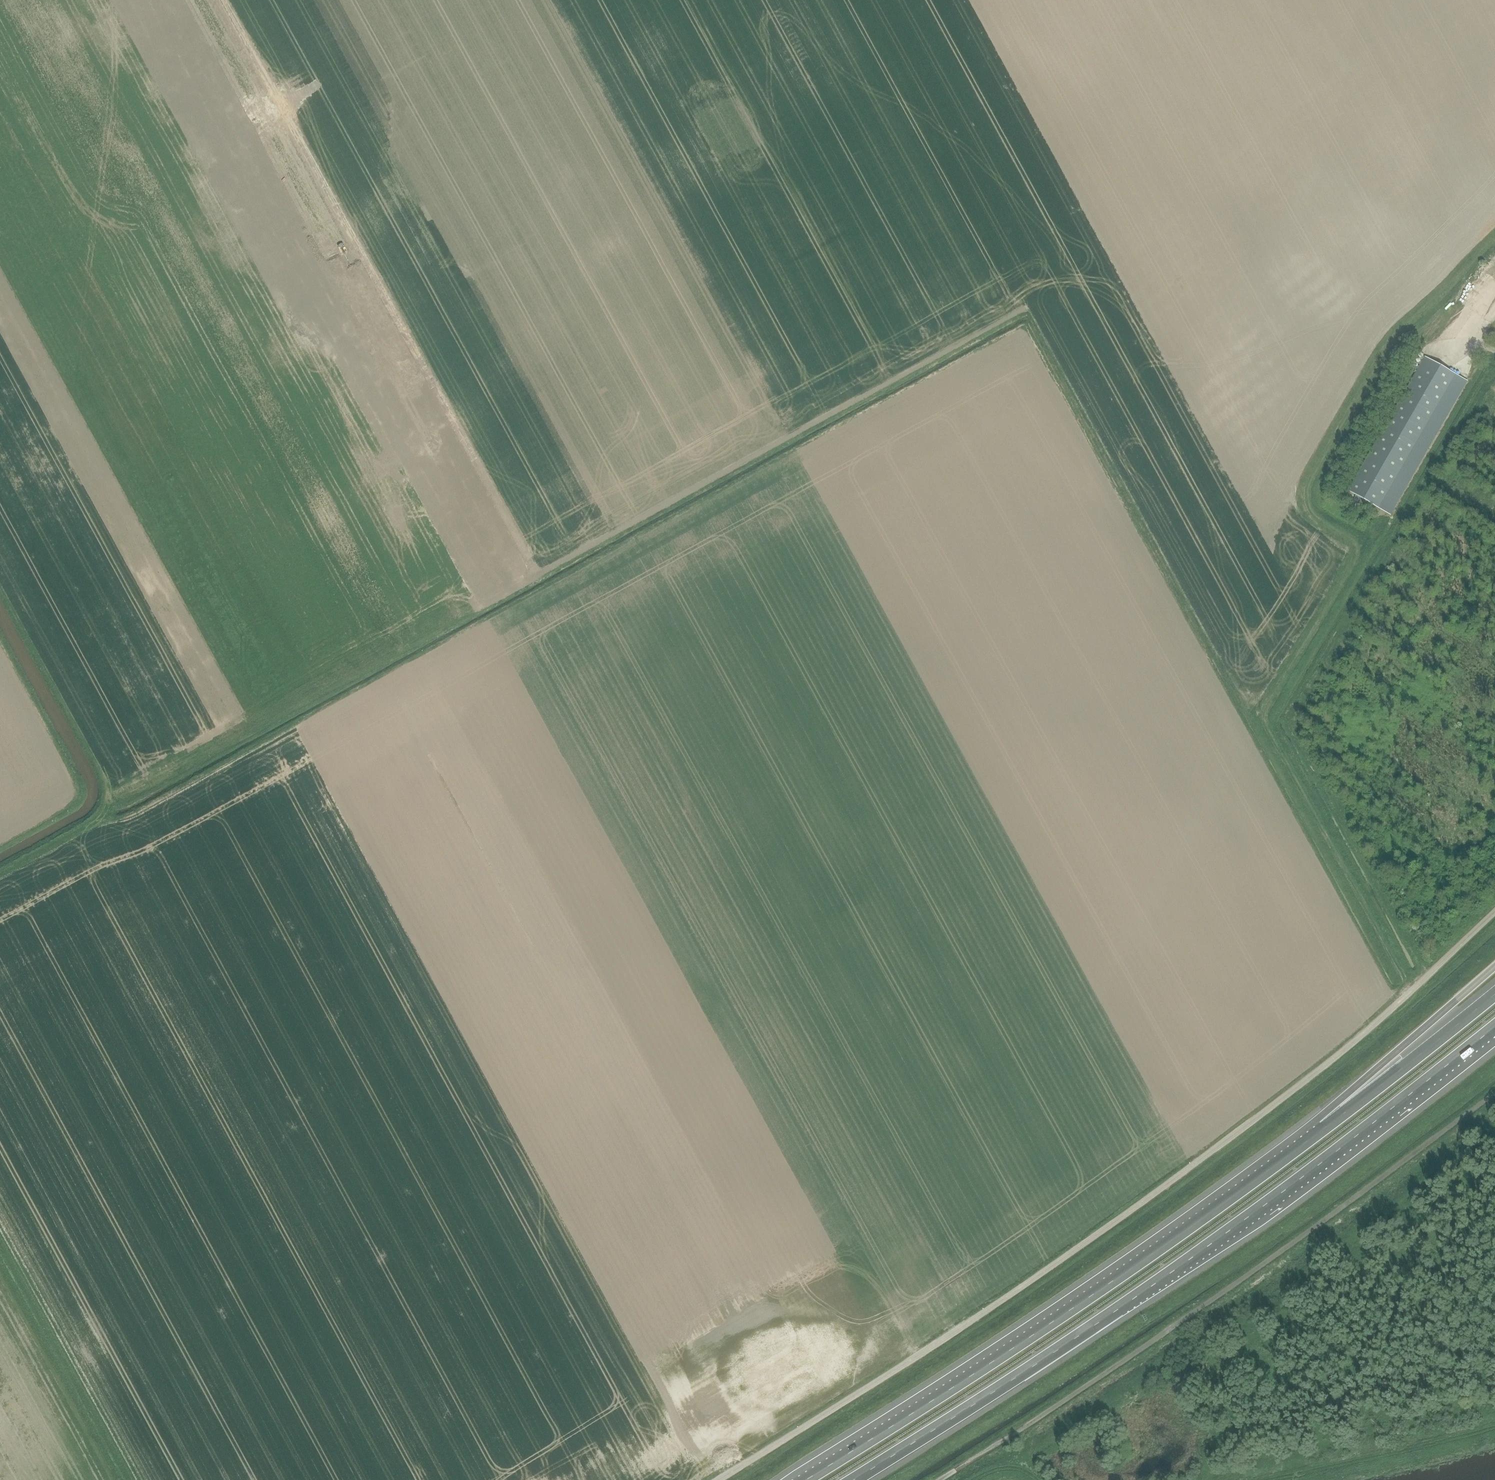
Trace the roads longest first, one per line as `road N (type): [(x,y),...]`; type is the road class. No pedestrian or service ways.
road 1 (unclassified): [(719,1479),(931,1348),(1174,1180),(1411,992),(1494,912)]
road 2 (track): [(1411,992),(1265,727),(1361,550),(1317,516),(1308,487),(1397,334),(1494,236)]
road 3 (motorway): [(852,1479),(1223,1236),(1494,1026)]
road 4 (motorway): [(1323,1129),(989,1364),(806,1479)]
road 5 (motorway): [(1494,966),(1366,1078),(1323,1129)]
road 6 (motorway): [(1494,996),(1323,1129)]

